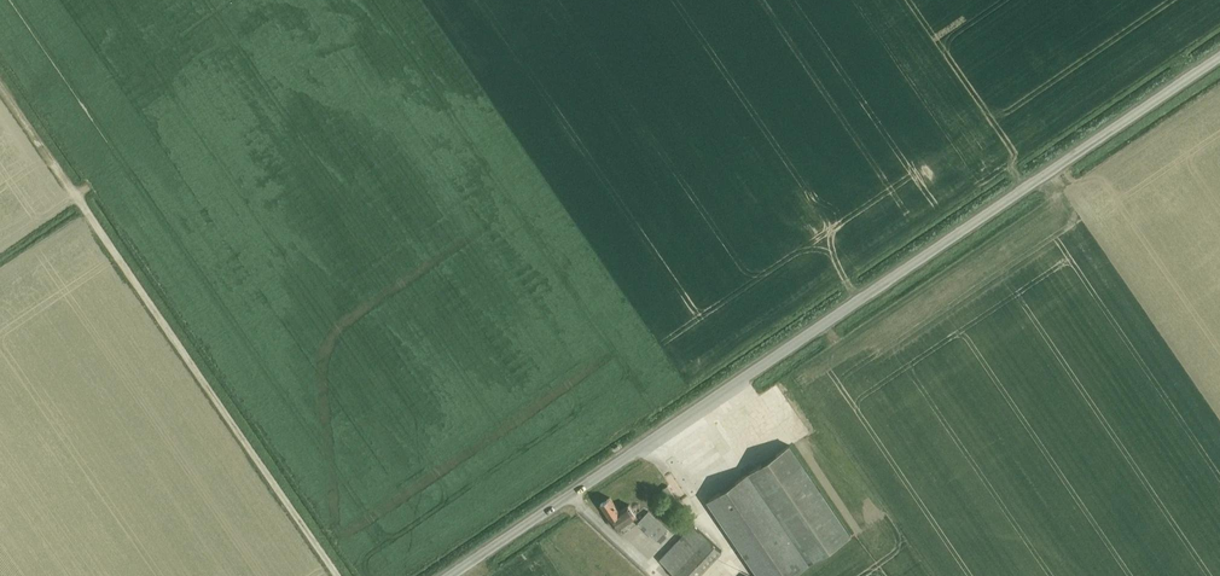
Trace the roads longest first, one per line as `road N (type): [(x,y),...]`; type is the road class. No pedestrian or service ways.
road 1 (unclassified): [(449,575),(1219,57)]
road 2 (unclassified): [(338,575),(79,196)]

